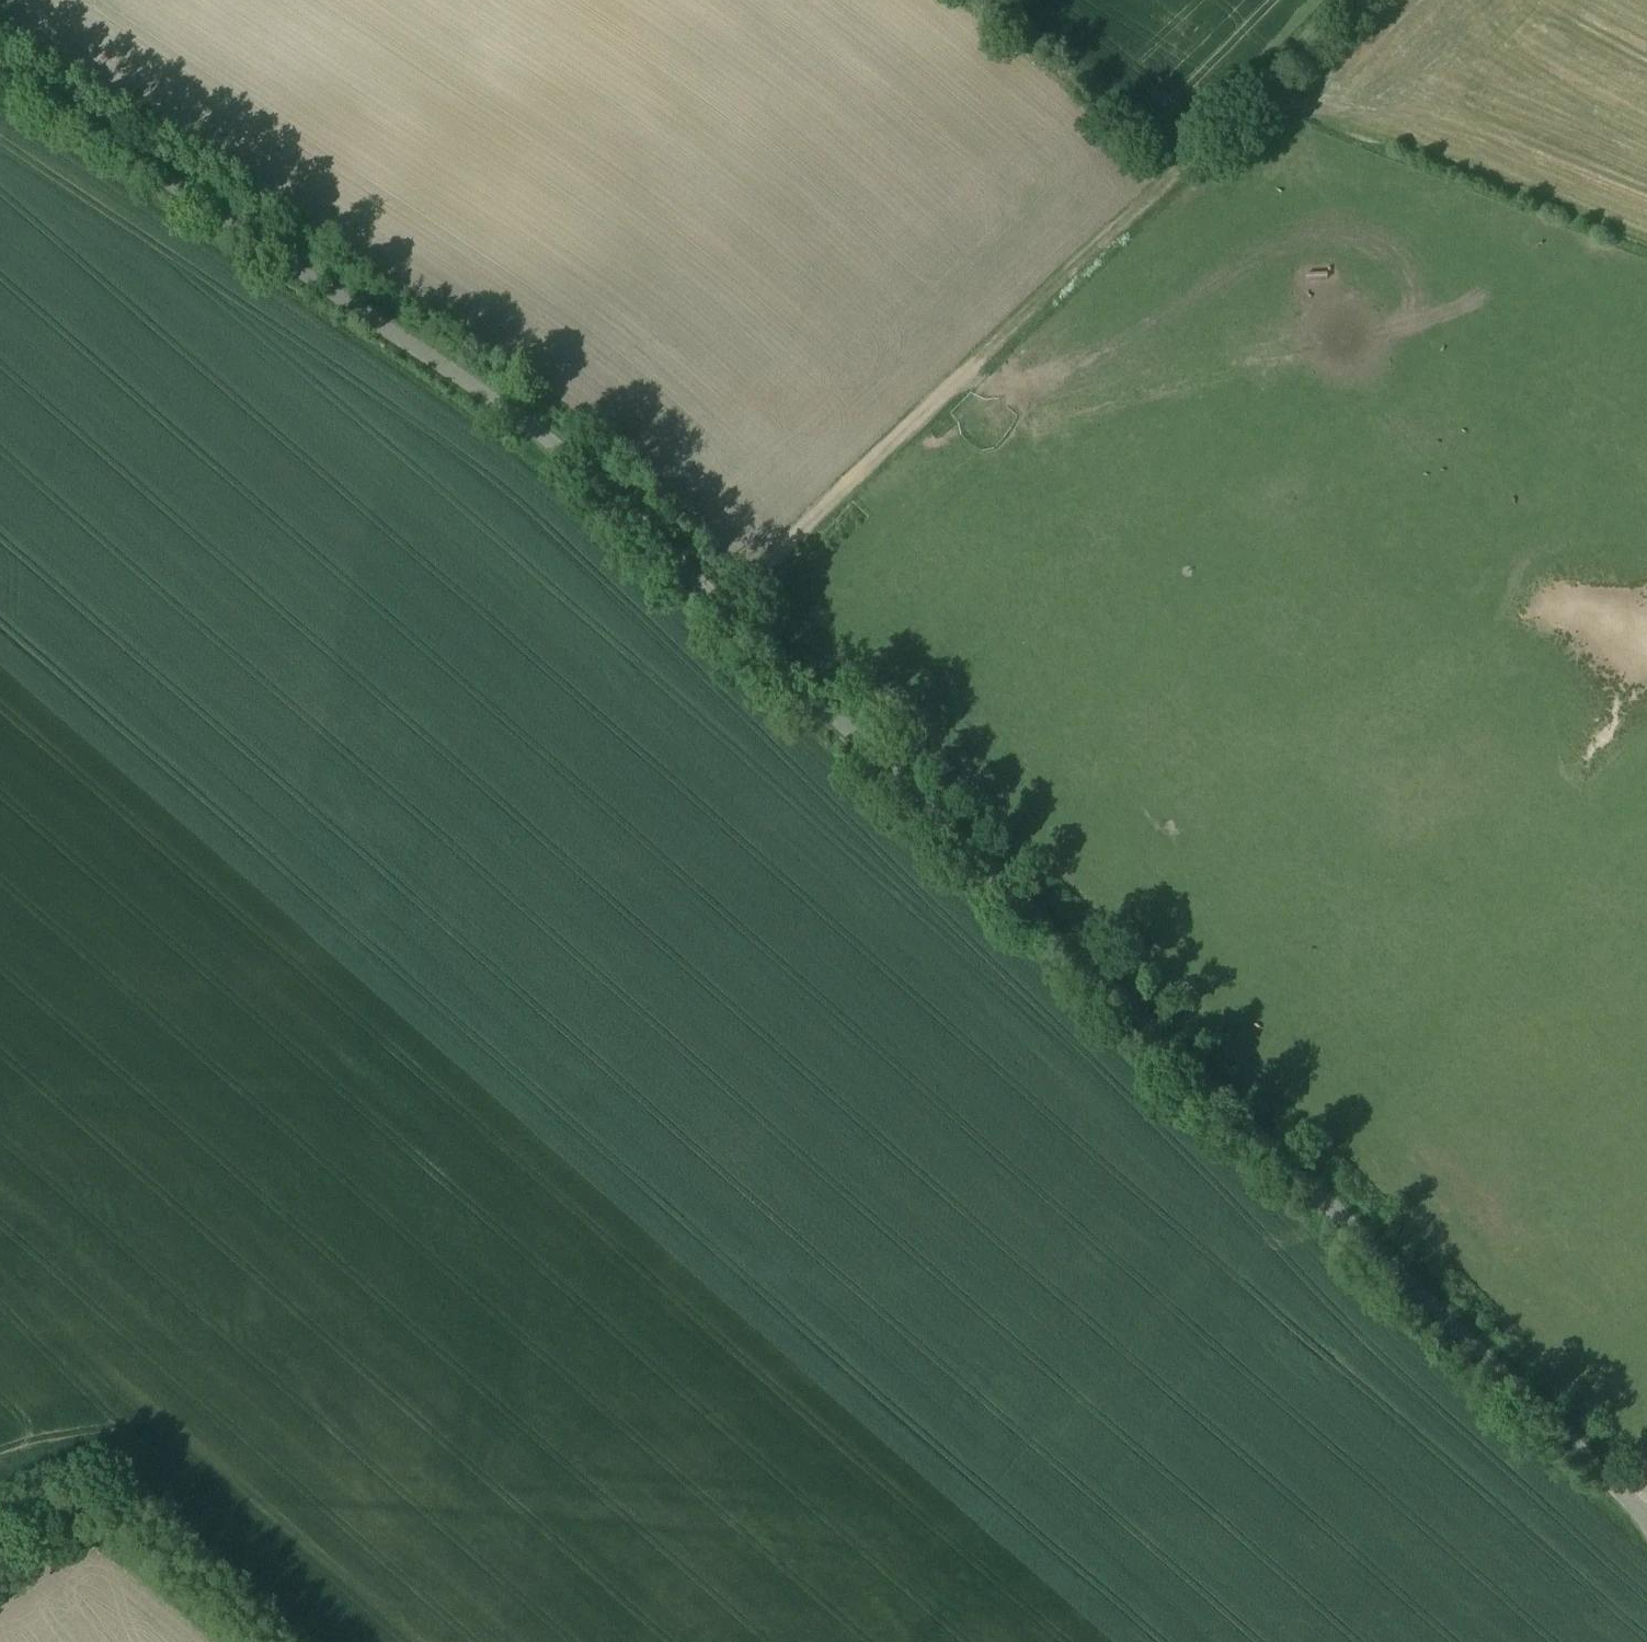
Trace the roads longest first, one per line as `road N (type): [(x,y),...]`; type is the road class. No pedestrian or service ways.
road 1 (unclassified): [(1646,1539),(822,728),(508,434),(0,111)]

